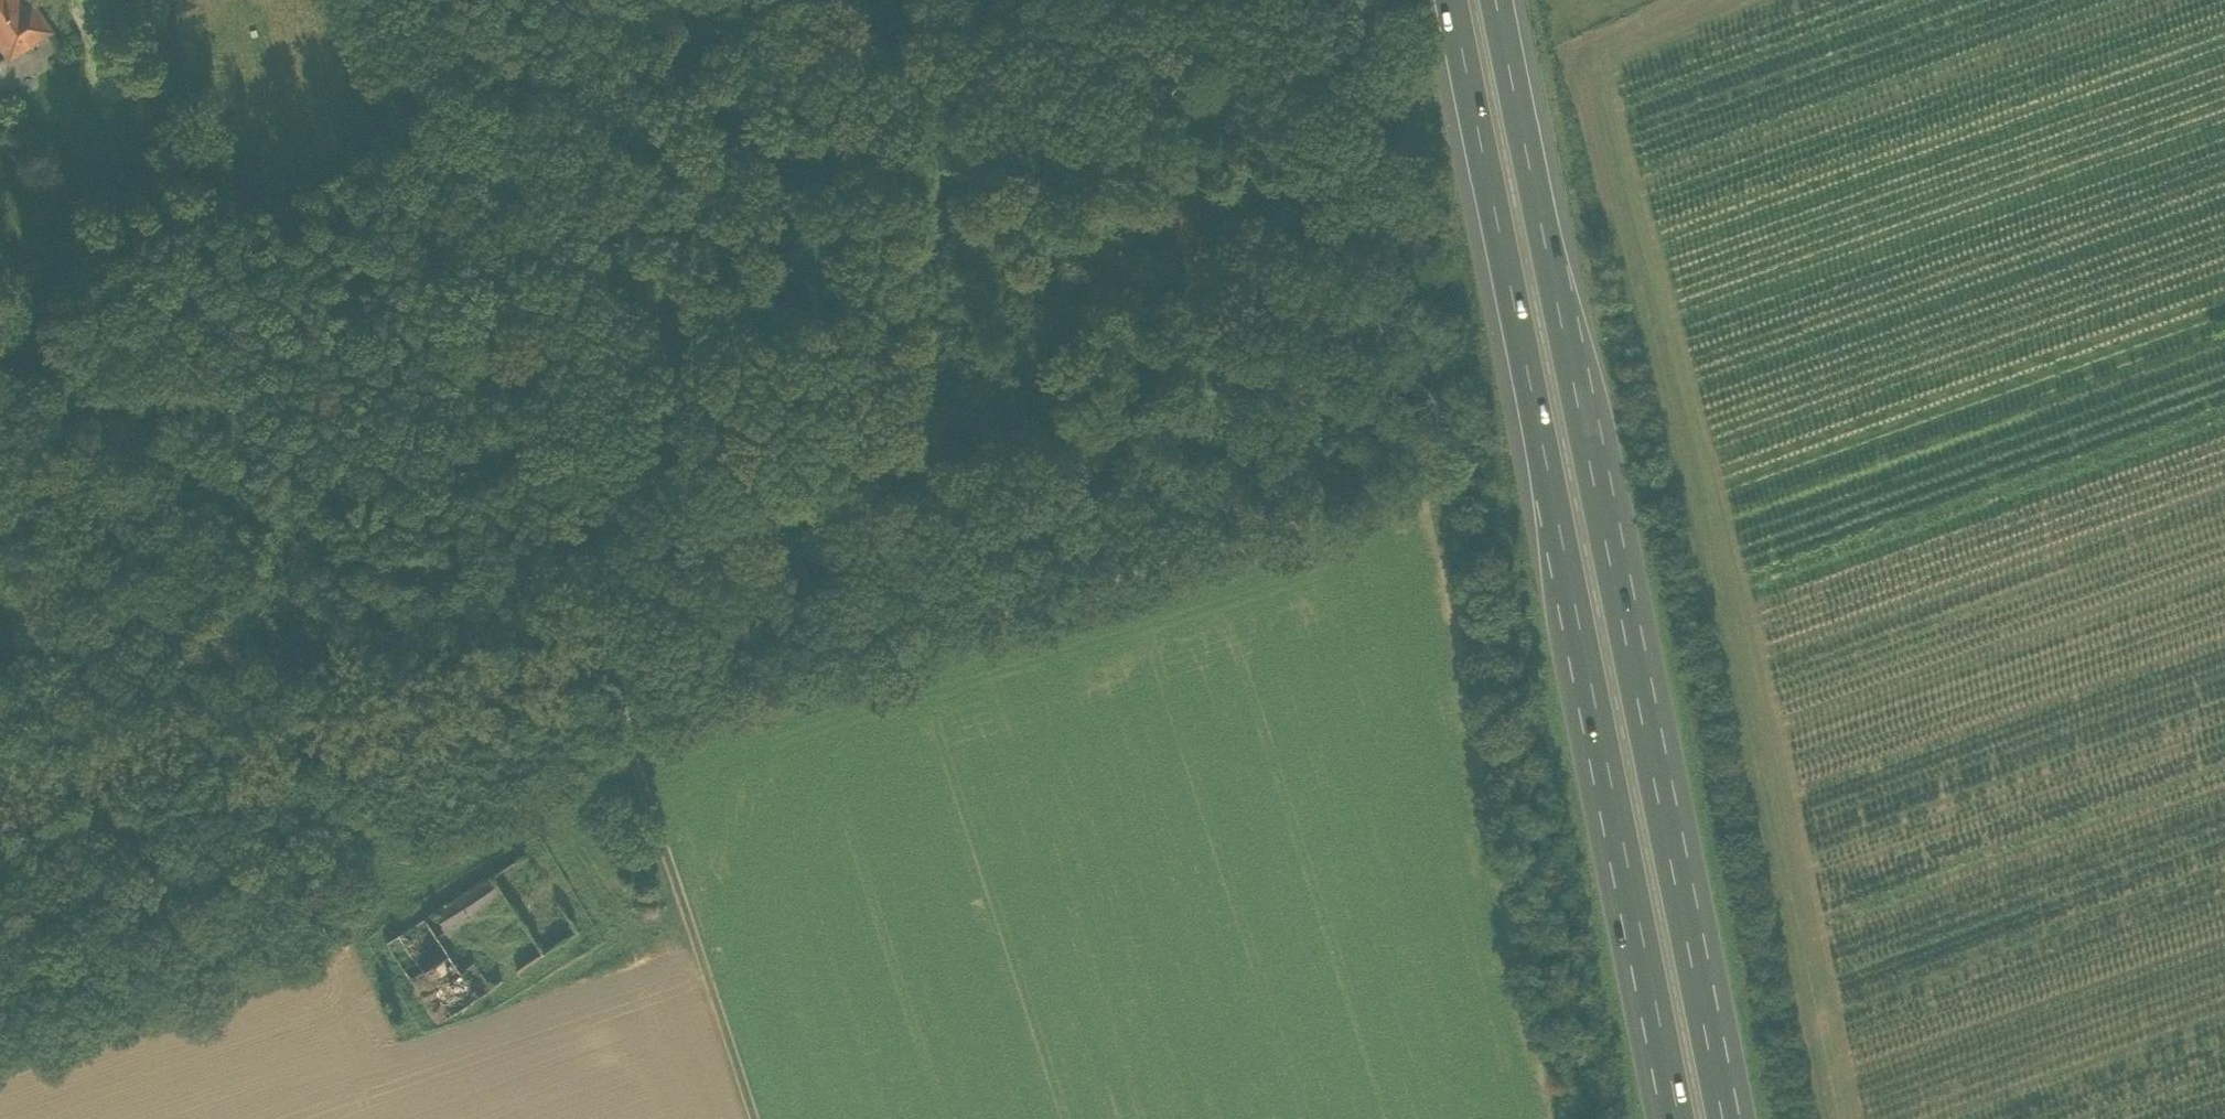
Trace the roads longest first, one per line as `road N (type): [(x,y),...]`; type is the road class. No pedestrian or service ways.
road 1 (motorway): [(1722,1118),(1495,0)]
road 2 (motorway): [(1450,0),(1677,1118)]
road 3 (track): [(597,653),(0,839)]
road 4 (track): [(693,946),(752,1118)]

